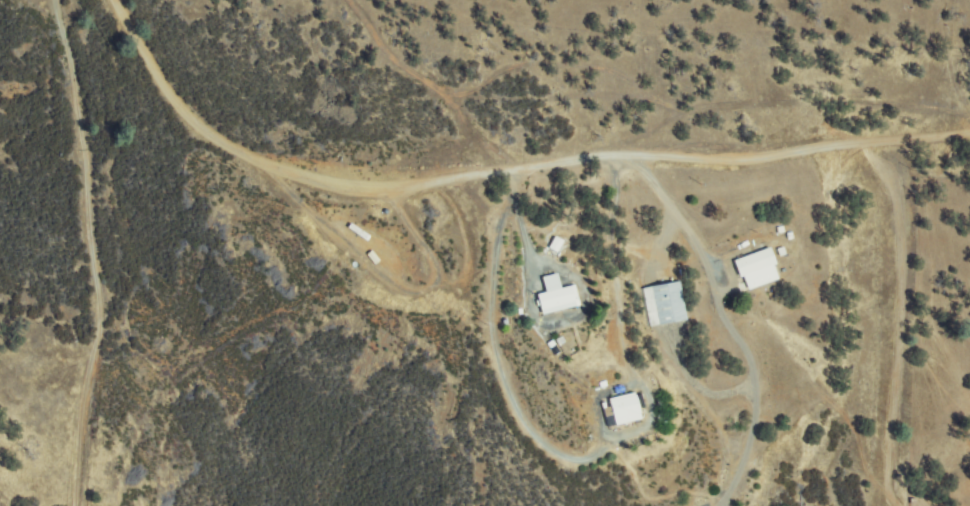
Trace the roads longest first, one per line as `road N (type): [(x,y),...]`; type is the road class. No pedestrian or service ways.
road 1 (residential): [(123,0),(155,63),(207,127),(350,187),(687,147),(759,150),(969,135)]
road 2 (residential): [(86,505),(104,312),(65,0)]

